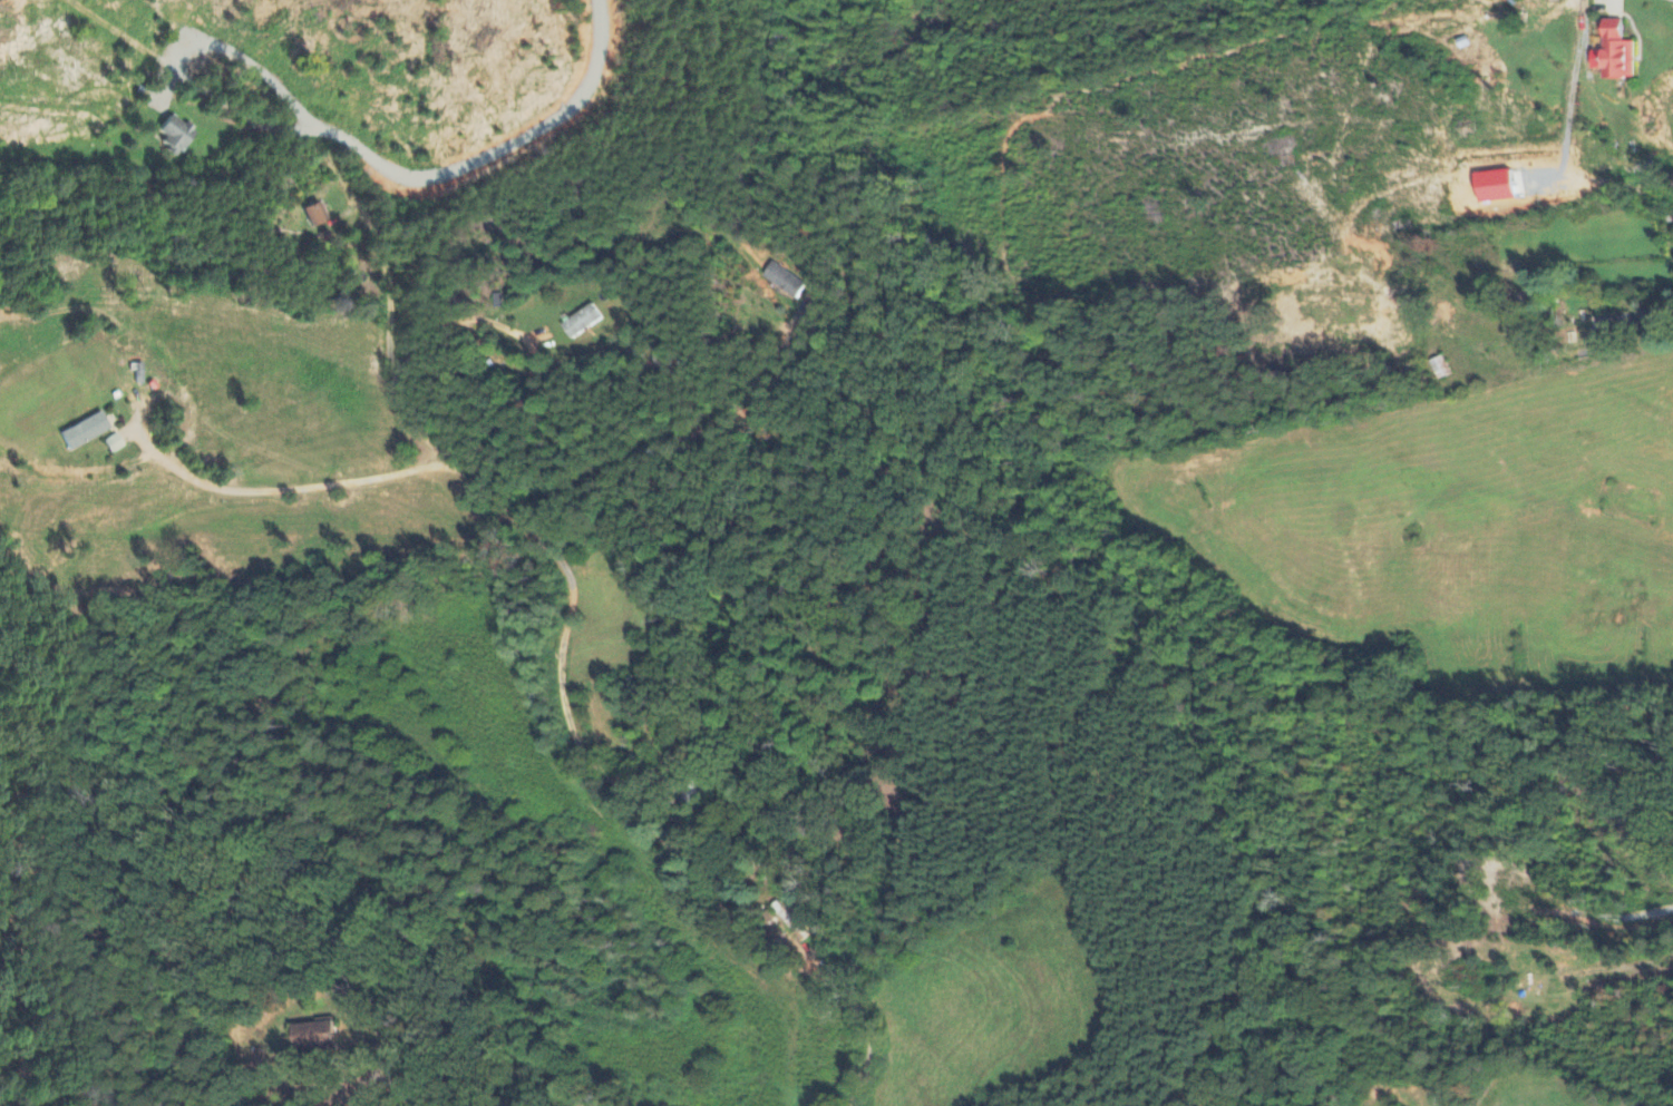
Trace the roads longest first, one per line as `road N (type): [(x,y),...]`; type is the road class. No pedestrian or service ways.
road 1 (residential): [(862,1105),(867,1043),(571,734),(557,658),(563,576),(527,527),(424,441),(393,378),(391,294)]

